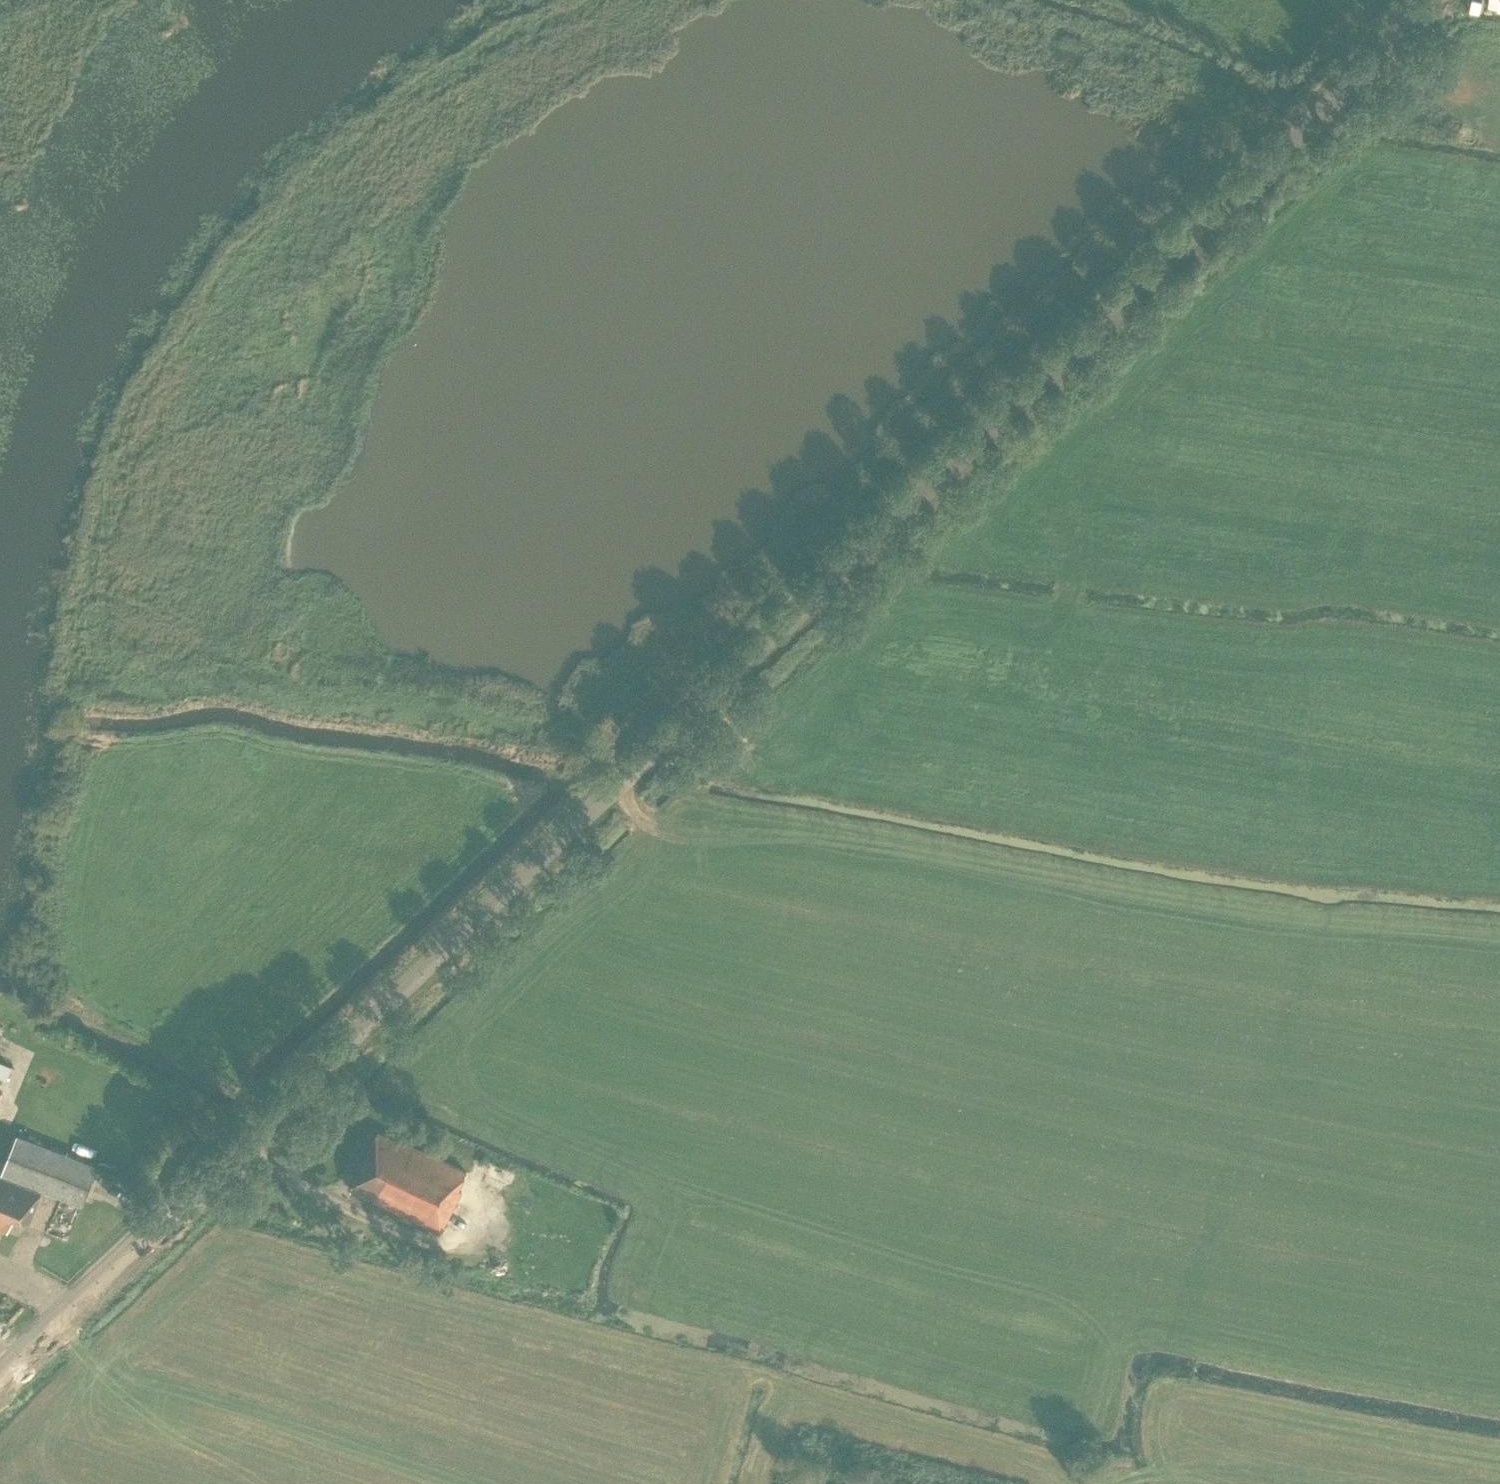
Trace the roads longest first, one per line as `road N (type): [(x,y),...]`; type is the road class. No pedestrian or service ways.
road 1 (tertiary): [(0,1373),(1432,0)]

